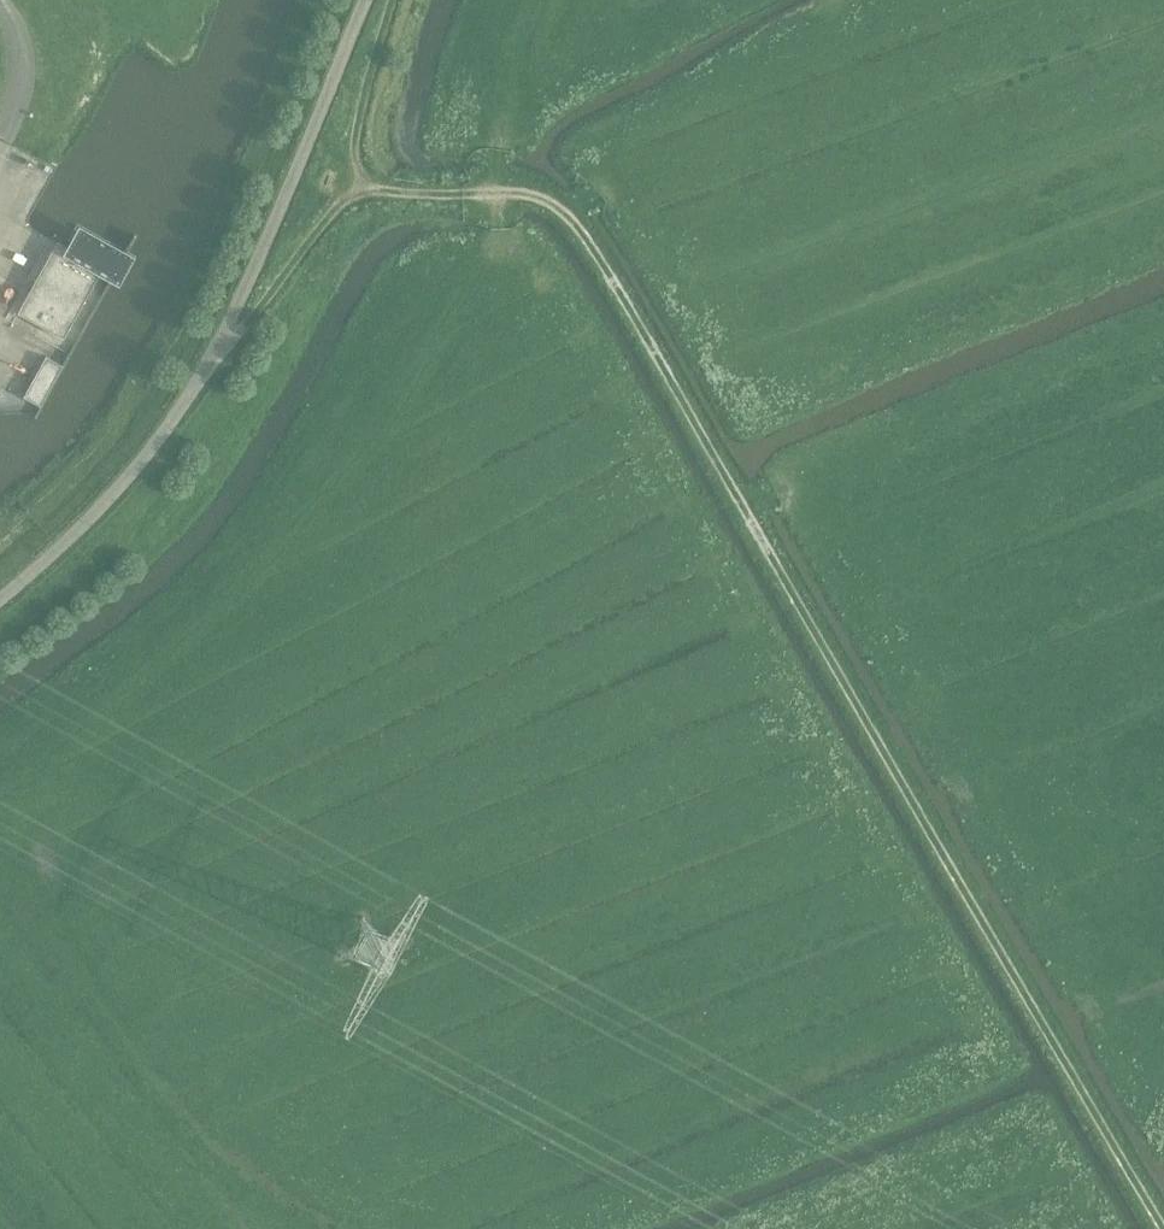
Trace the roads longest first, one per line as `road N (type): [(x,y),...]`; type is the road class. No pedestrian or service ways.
road 1 (track): [(1163,1228),(577,225),(529,199),(369,188)]
road 2 (unclassified): [(215,359),(370,0)]
road 3 (unclassified): [(0,602),(124,483),(215,359)]
road 4 (unclassified): [(369,188),(215,359)]
road 5 (unclassified): [(369,188),(357,152),(389,0)]

